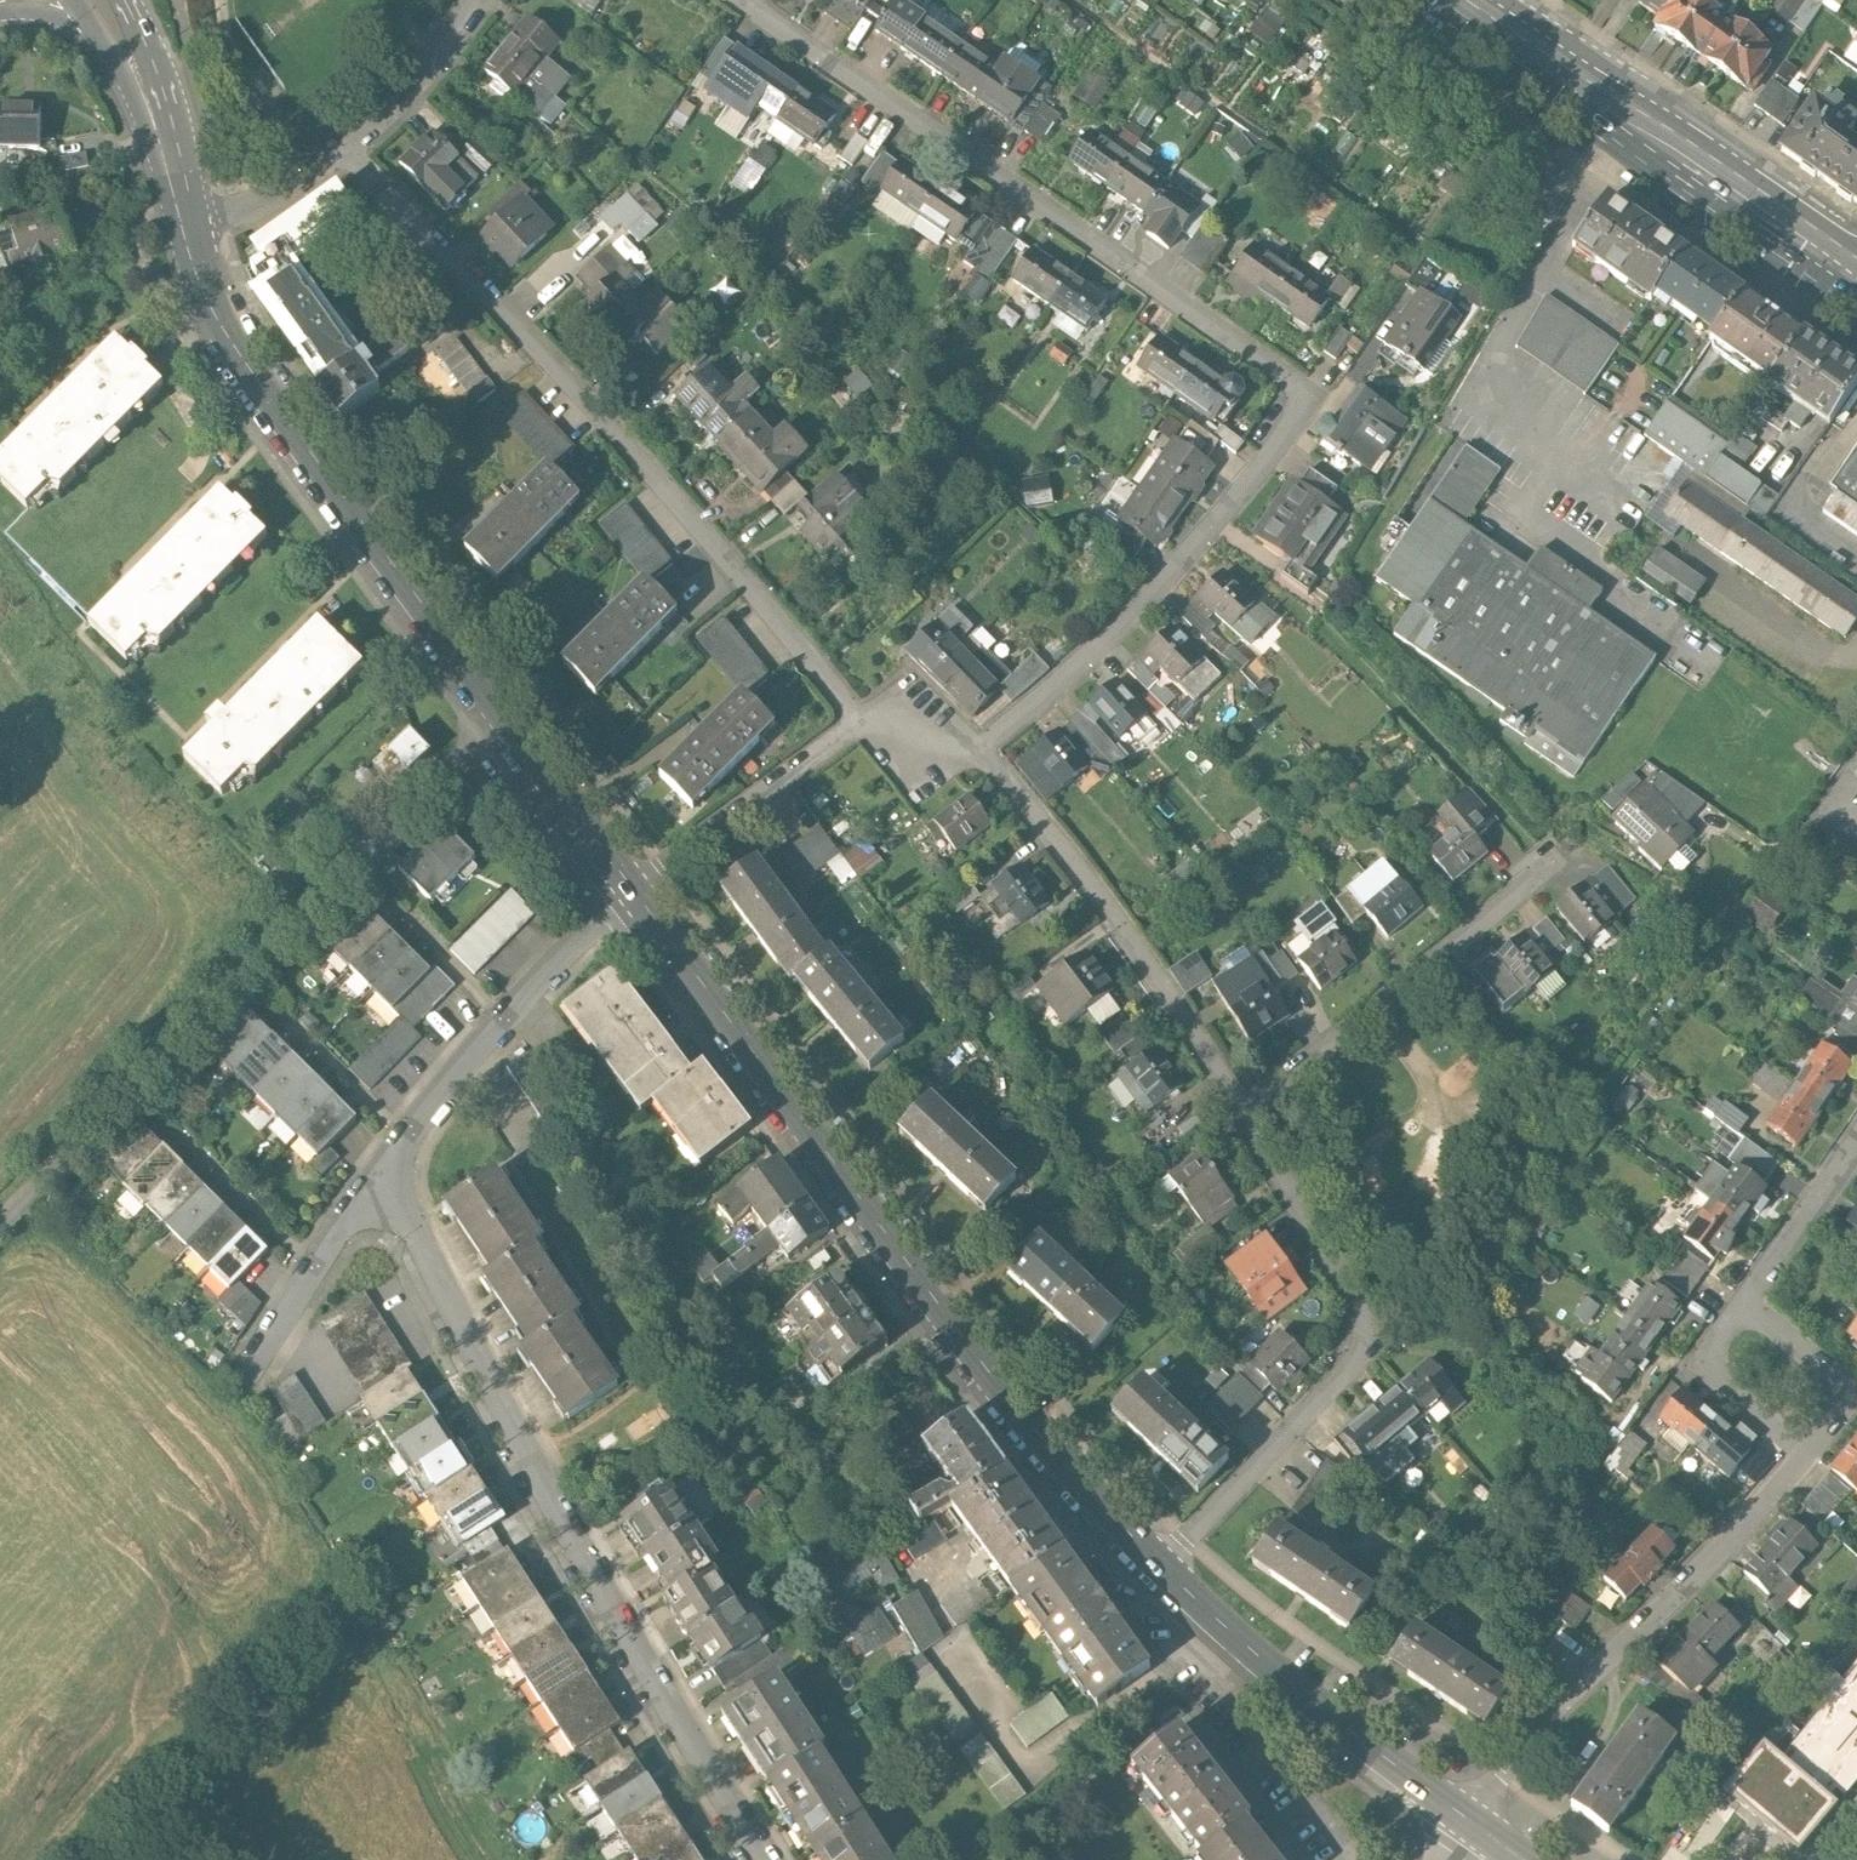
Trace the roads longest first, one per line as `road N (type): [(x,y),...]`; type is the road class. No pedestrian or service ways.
road 1 (residential): [(744,0),(1272,356),(1298,412),(1279,468),(980,751)]
road 2 (secondary): [(628,891),(976,1359),(1161,1569)]
road 3 (secondary): [(183,228),(230,340),(628,891)]
road 4 (residential): [(382,1171),(529,1461),(767,1859)]
road 5 (residential): [(348,149),(852,715)]
road 6 (residential): [(1242,1104),(1359,1305),(1365,1342),(1352,1366),(1161,1569)]
road 7 (residential): [(1806,1450),(1469,1819)]
road 8 (primary): [(1455,0),(1856,274)]
road 9 (residential): [(980,751),(1119,925),(1242,1104)]
road 10 (secondary): [(1161,1569),(1284,1679),(1469,1819)]
road 11 (residential): [(628,891),(503,1020),(382,1171)]
road 12 (residential): [(1242,1104),(1535,877)]
road 13 (residential): [(1326,1859),(1111,1571)]
road 14 (residential): [(852,715),(844,731),(628,891)]
road 15 (residential): [(382,1171),(247,1374)]
road 16 (residential): [(1806,1450),(1699,1364),(1747,1304)]
road 17 (residential): [(1747,1304),(1854,1390),(1806,1450)]
road 18 (residential): [(348,149),(410,93),(481,0)]
road 19 (residential): [(1856,1137),(1747,1304)]
road 20 (residential): [(183,228),(256,201),(348,149)]
road 21 (secondary): [(134,62),(183,228)]
road 22 (track): [(1718,669),(1842,781)]
road 23 (secondary): [(0,14),(69,21),(134,62)]
road 24 (residential): [(852,715),(980,751)]

